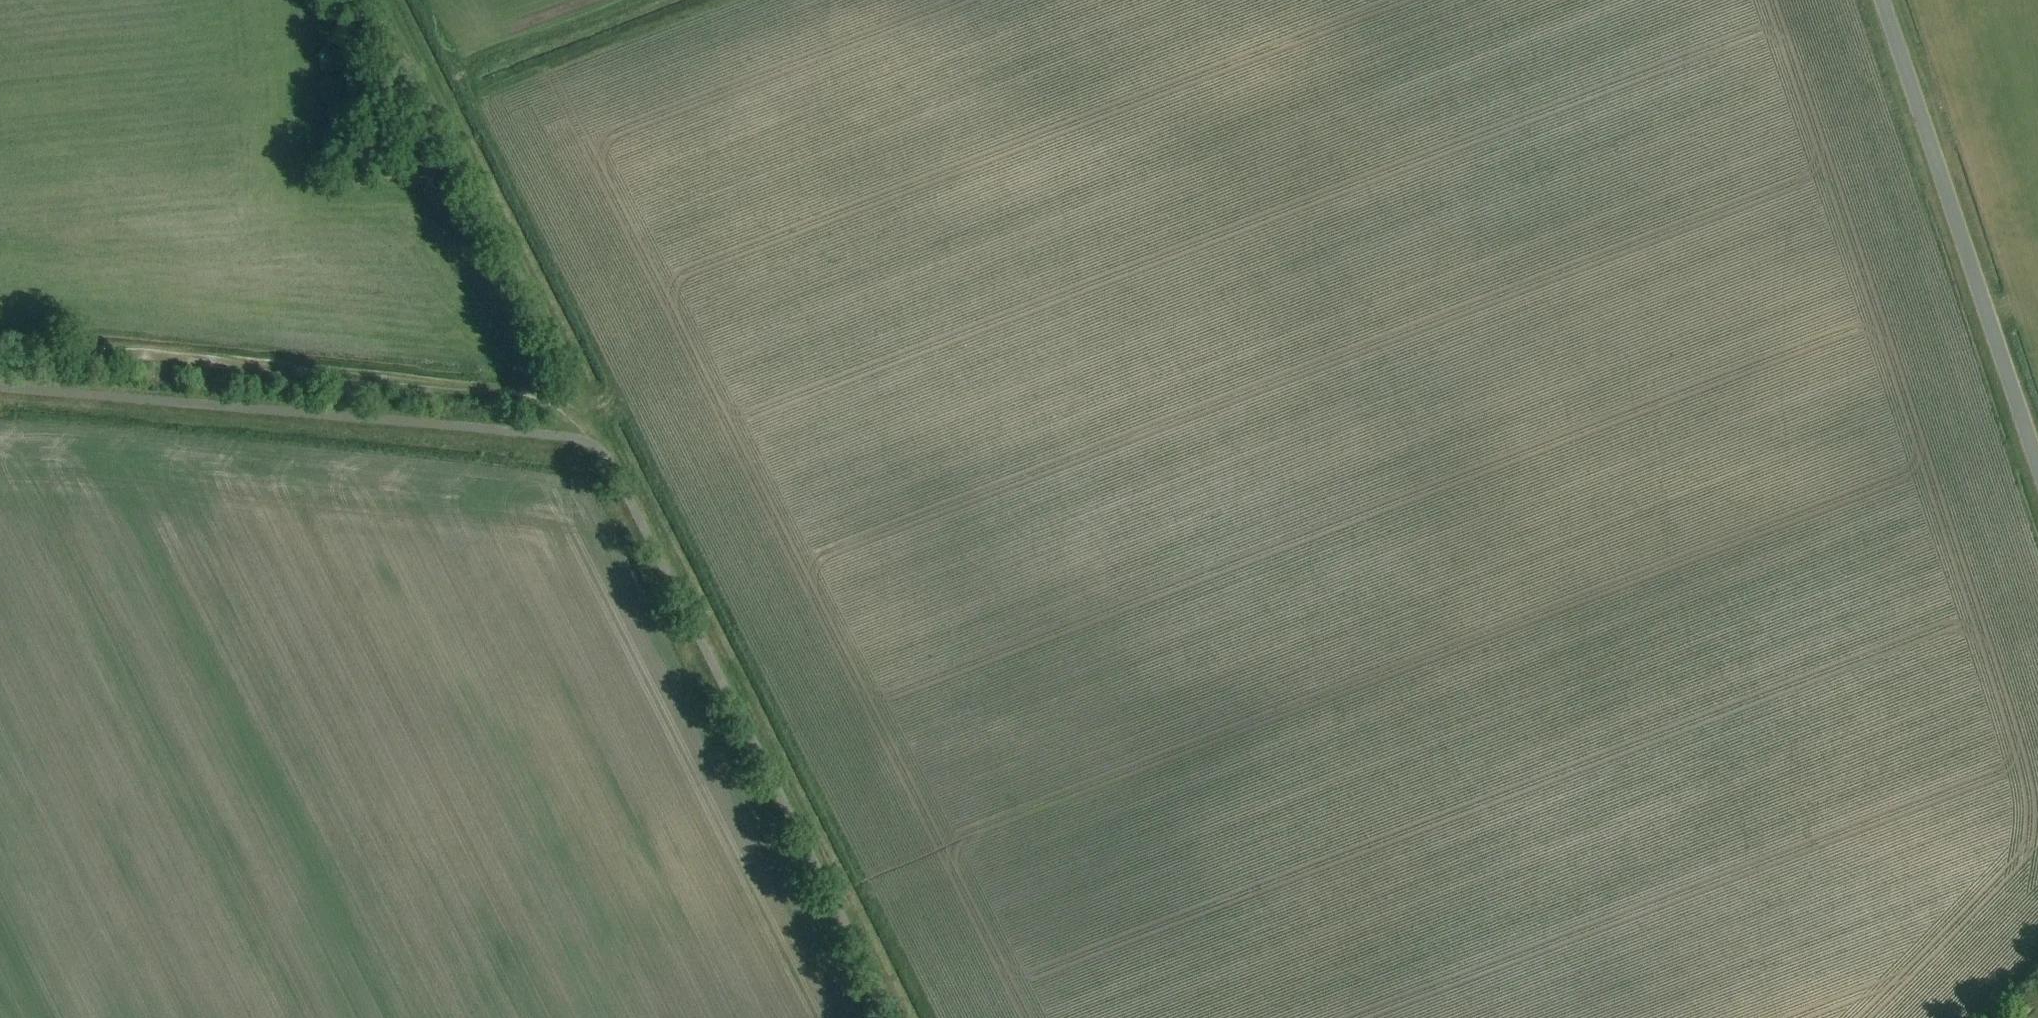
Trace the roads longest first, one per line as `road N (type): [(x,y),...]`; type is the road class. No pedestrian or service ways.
road 1 (track): [(593,444),(561,404),(0,346)]
road 2 (unclassified): [(2037,464),(1883,0)]

